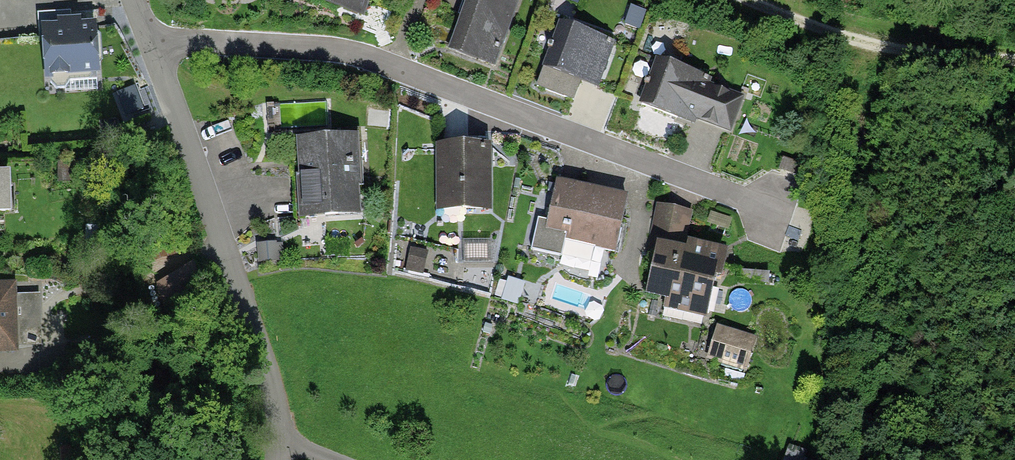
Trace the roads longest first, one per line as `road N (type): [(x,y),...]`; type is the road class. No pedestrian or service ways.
road 1 (residential): [(152,49),(199,41),(370,57),(774,211)]
road 2 (residential): [(152,49),(257,346),(277,459)]
road 3 (track): [(1014,61),(873,44),(754,0)]

